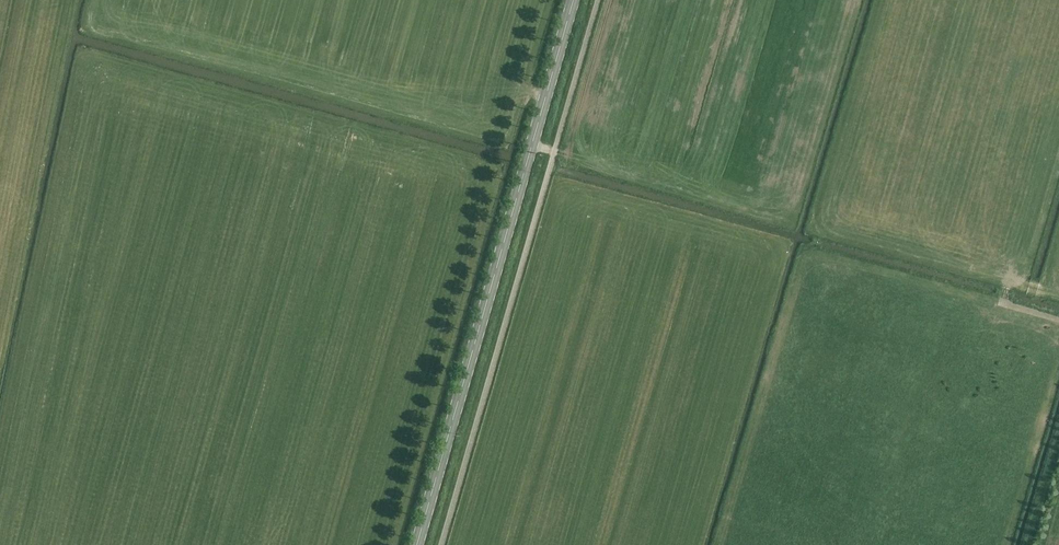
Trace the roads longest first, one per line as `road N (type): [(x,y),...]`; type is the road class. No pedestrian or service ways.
road 1 (tertiary): [(418,544),(575,0)]

